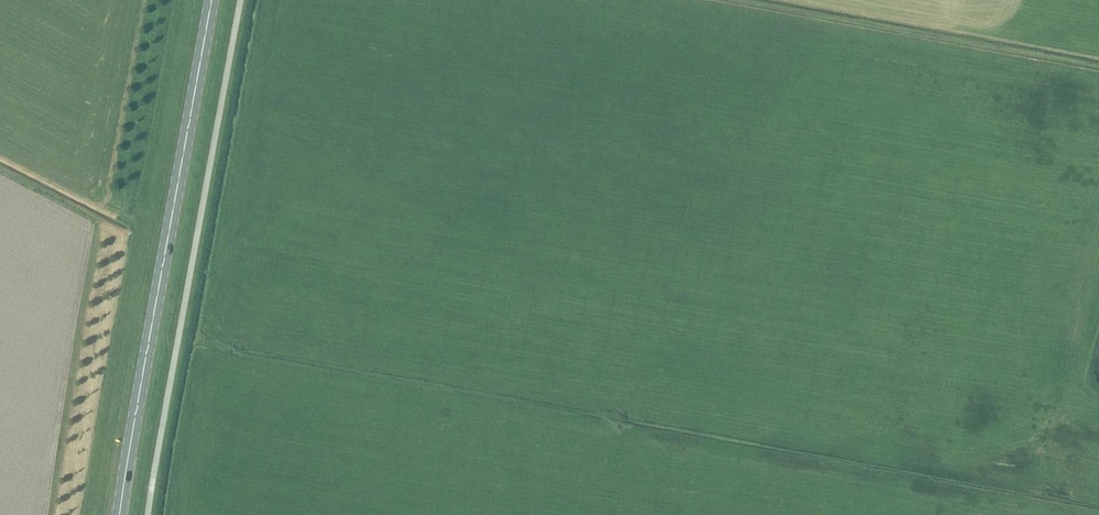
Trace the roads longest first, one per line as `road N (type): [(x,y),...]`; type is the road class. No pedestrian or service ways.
road 1 (primary): [(121,514),(214,0)]

